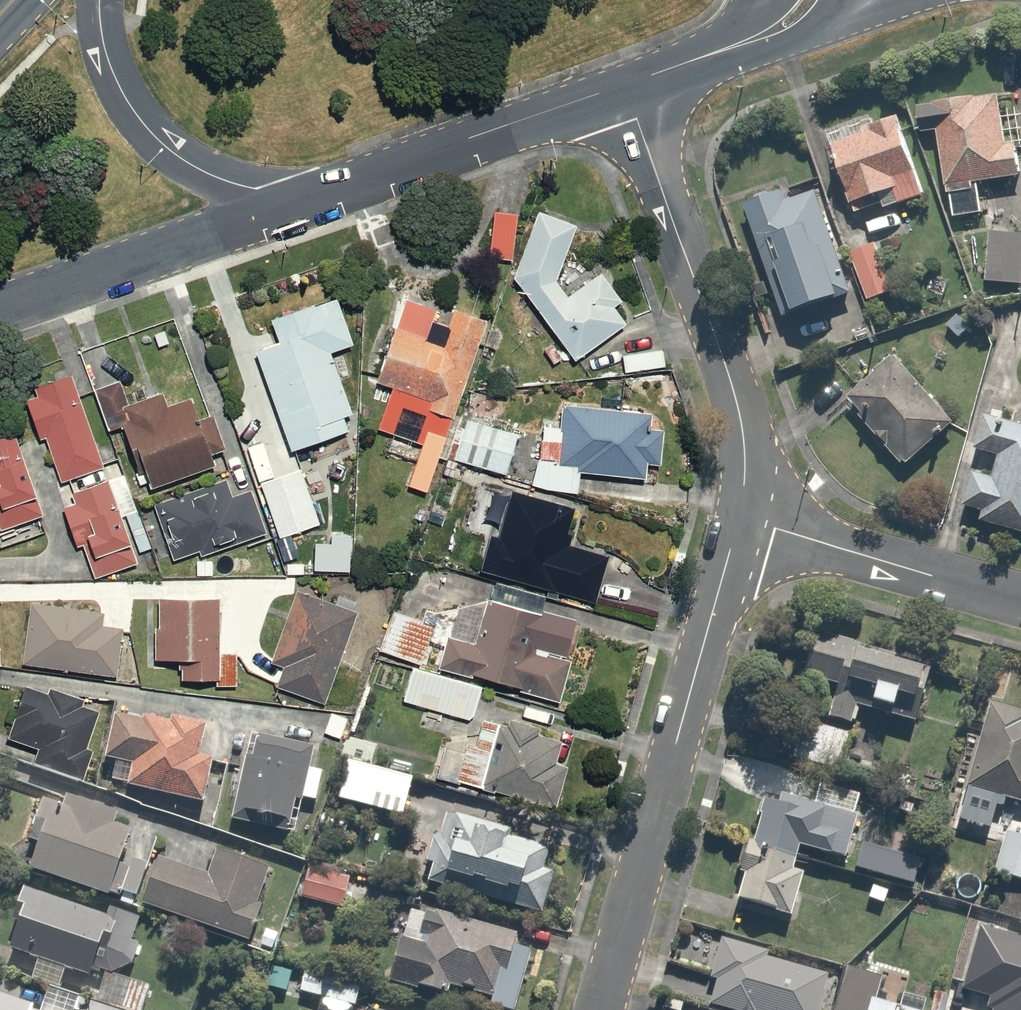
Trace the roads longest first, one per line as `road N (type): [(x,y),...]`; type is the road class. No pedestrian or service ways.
road 1 (residential): [(602,1009),(739,519)]
road 2 (residential): [(739,519),(745,457),(733,387),(625,85)]
road 3 (residential): [(625,85),(269,211)]
road 4 (residential): [(269,211),(258,190),(208,175),(163,148),(132,110),(104,43),(99,0)]
road 5 (residential): [(1020,600),(739,519)]
road 6 (residential): [(269,211),(0,308)]
road 7 (residential): [(830,28),(736,63),(673,68)]

